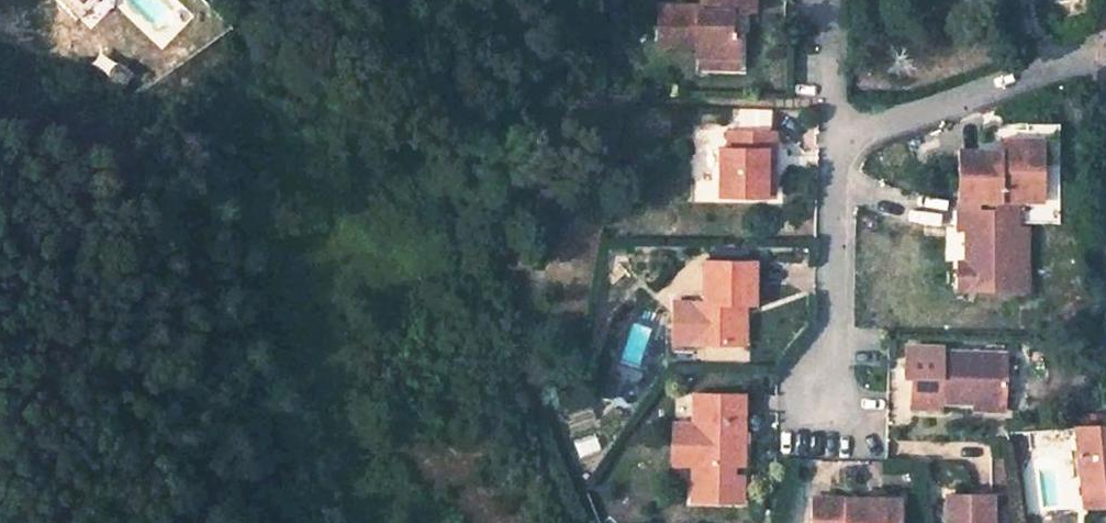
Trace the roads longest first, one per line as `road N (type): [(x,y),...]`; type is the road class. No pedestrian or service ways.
road 1 (residential): [(1105,57),(827,153)]
road 2 (residential): [(827,153),(833,442)]
road 3 (residential): [(827,153),(822,3)]

